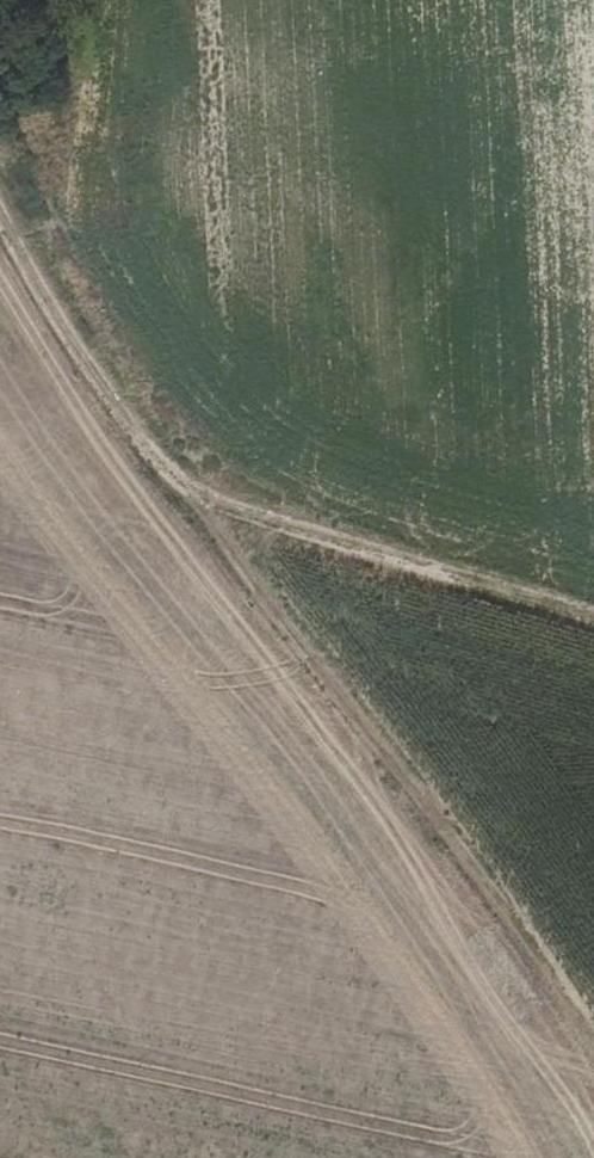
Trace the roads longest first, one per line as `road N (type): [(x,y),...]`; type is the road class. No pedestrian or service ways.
road 1 (track): [(593,1052),(443,826),(177,491)]
road 2 (track): [(593,619),(177,491)]
road 3 (track): [(177,491),(0,252)]

